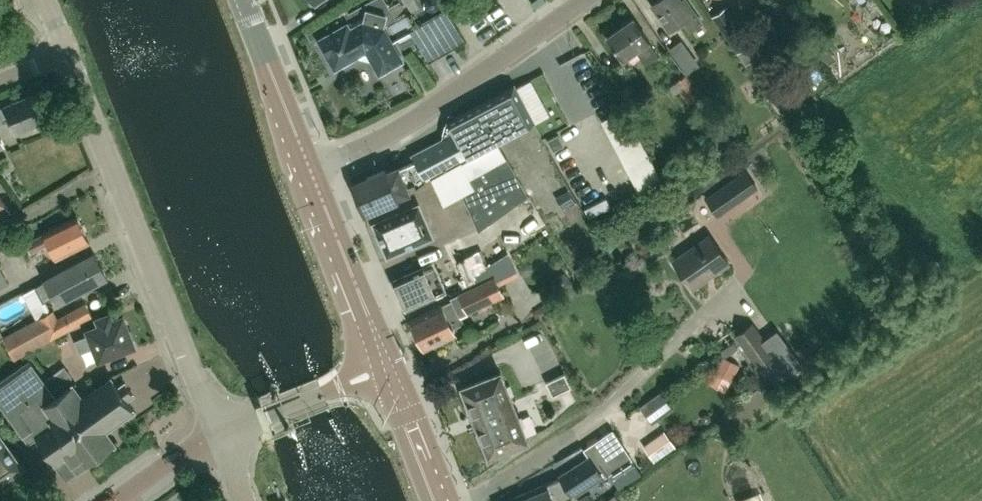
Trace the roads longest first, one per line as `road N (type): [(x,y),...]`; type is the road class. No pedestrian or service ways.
road 1 (residential): [(219,435),(68,54)]
road 2 (unclassified): [(307,171),(398,130),(586,0)]
road 3 (secondary): [(388,369),(307,171)]
road 4 (secondary): [(307,171),(243,0)]
road 5 (tertiary): [(219,435),(388,369)]
road 6 (secondary): [(440,500),(388,369)]
road 7 (tertiary): [(115,500),(219,435)]

